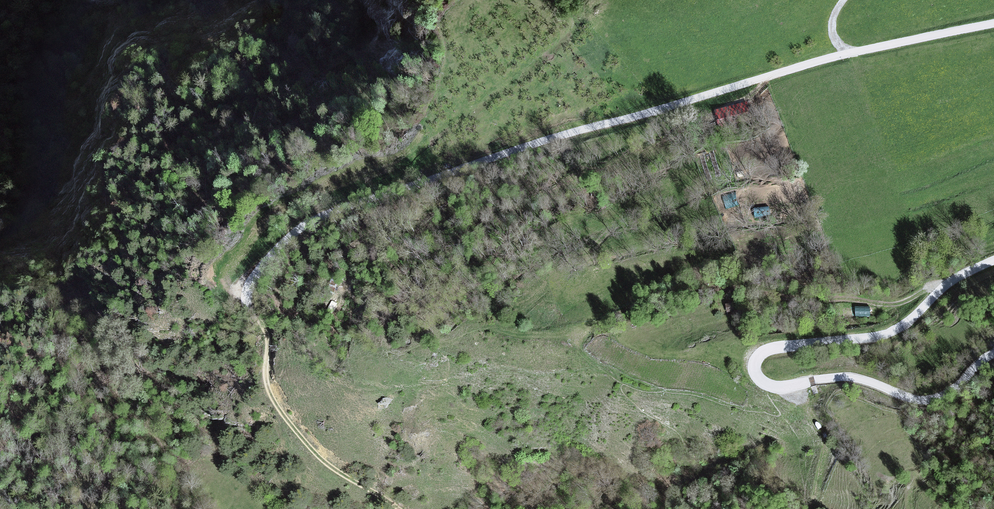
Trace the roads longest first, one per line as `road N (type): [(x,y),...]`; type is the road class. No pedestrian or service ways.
road 1 (unclassified): [(993,25),(854,55),(490,162),(311,231),(247,290)]
road 2 (unclassified): [(993,353),(955,389),(923,400),(857,378),(776,387),(754,367),(776,348),(891,332),(947,285),(993,259)]
road 3 (track): [(404,508),(327,462),(292,424),(271,390),(266,334),(247,290)]

